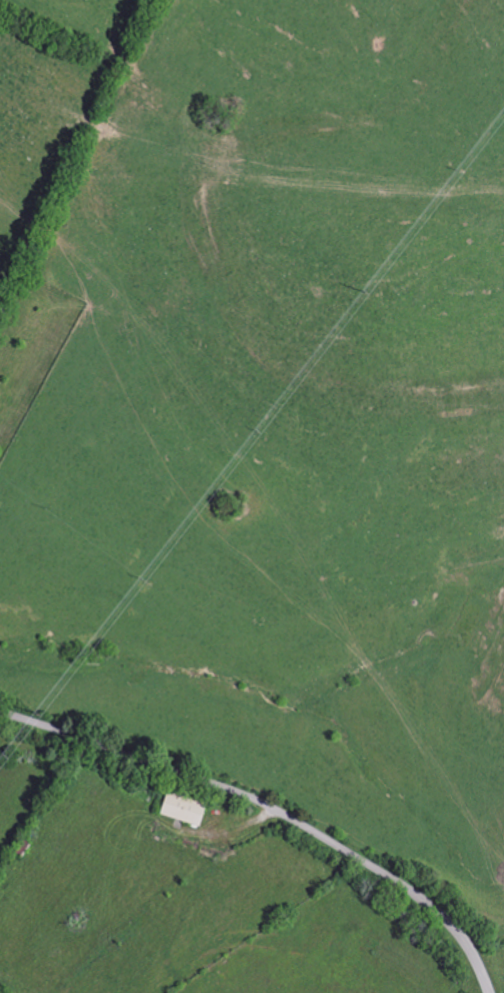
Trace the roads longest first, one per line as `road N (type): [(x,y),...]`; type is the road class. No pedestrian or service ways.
road 1 (residential): [(489,992),(443,919),(275,811),(0,714)]

